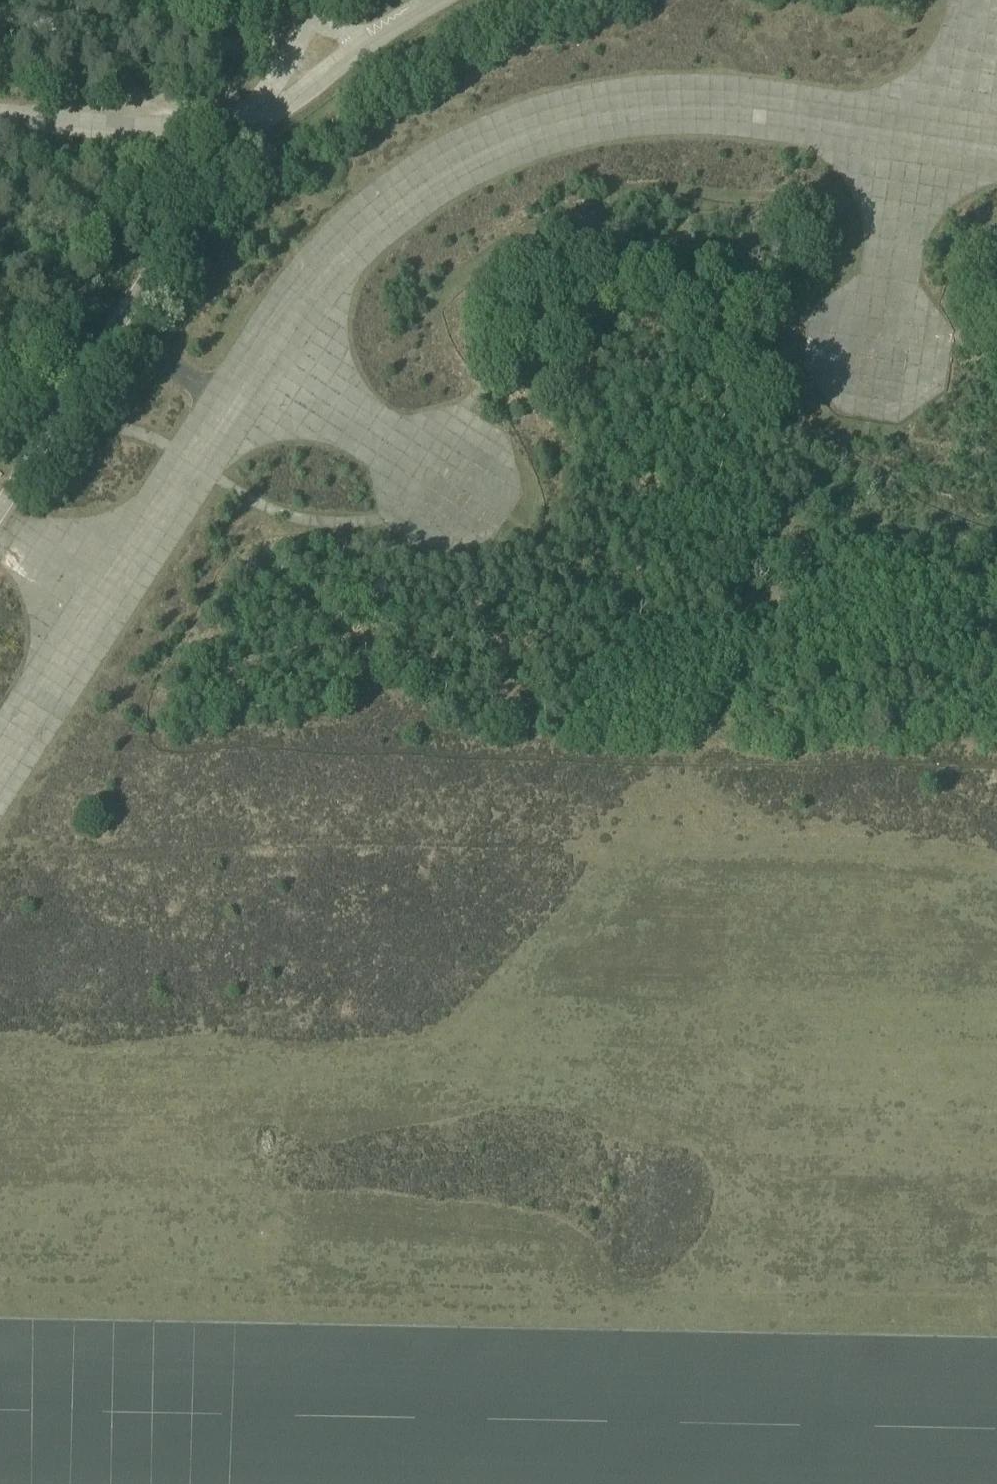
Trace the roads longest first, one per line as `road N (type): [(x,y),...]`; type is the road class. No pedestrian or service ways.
road 1 (unclassified): [(218,132),(0,122)]
road 2 (unclassified): [(218,132),(277,113),(361,48)]
road 3 (track): [(117,329),(0,245)]

